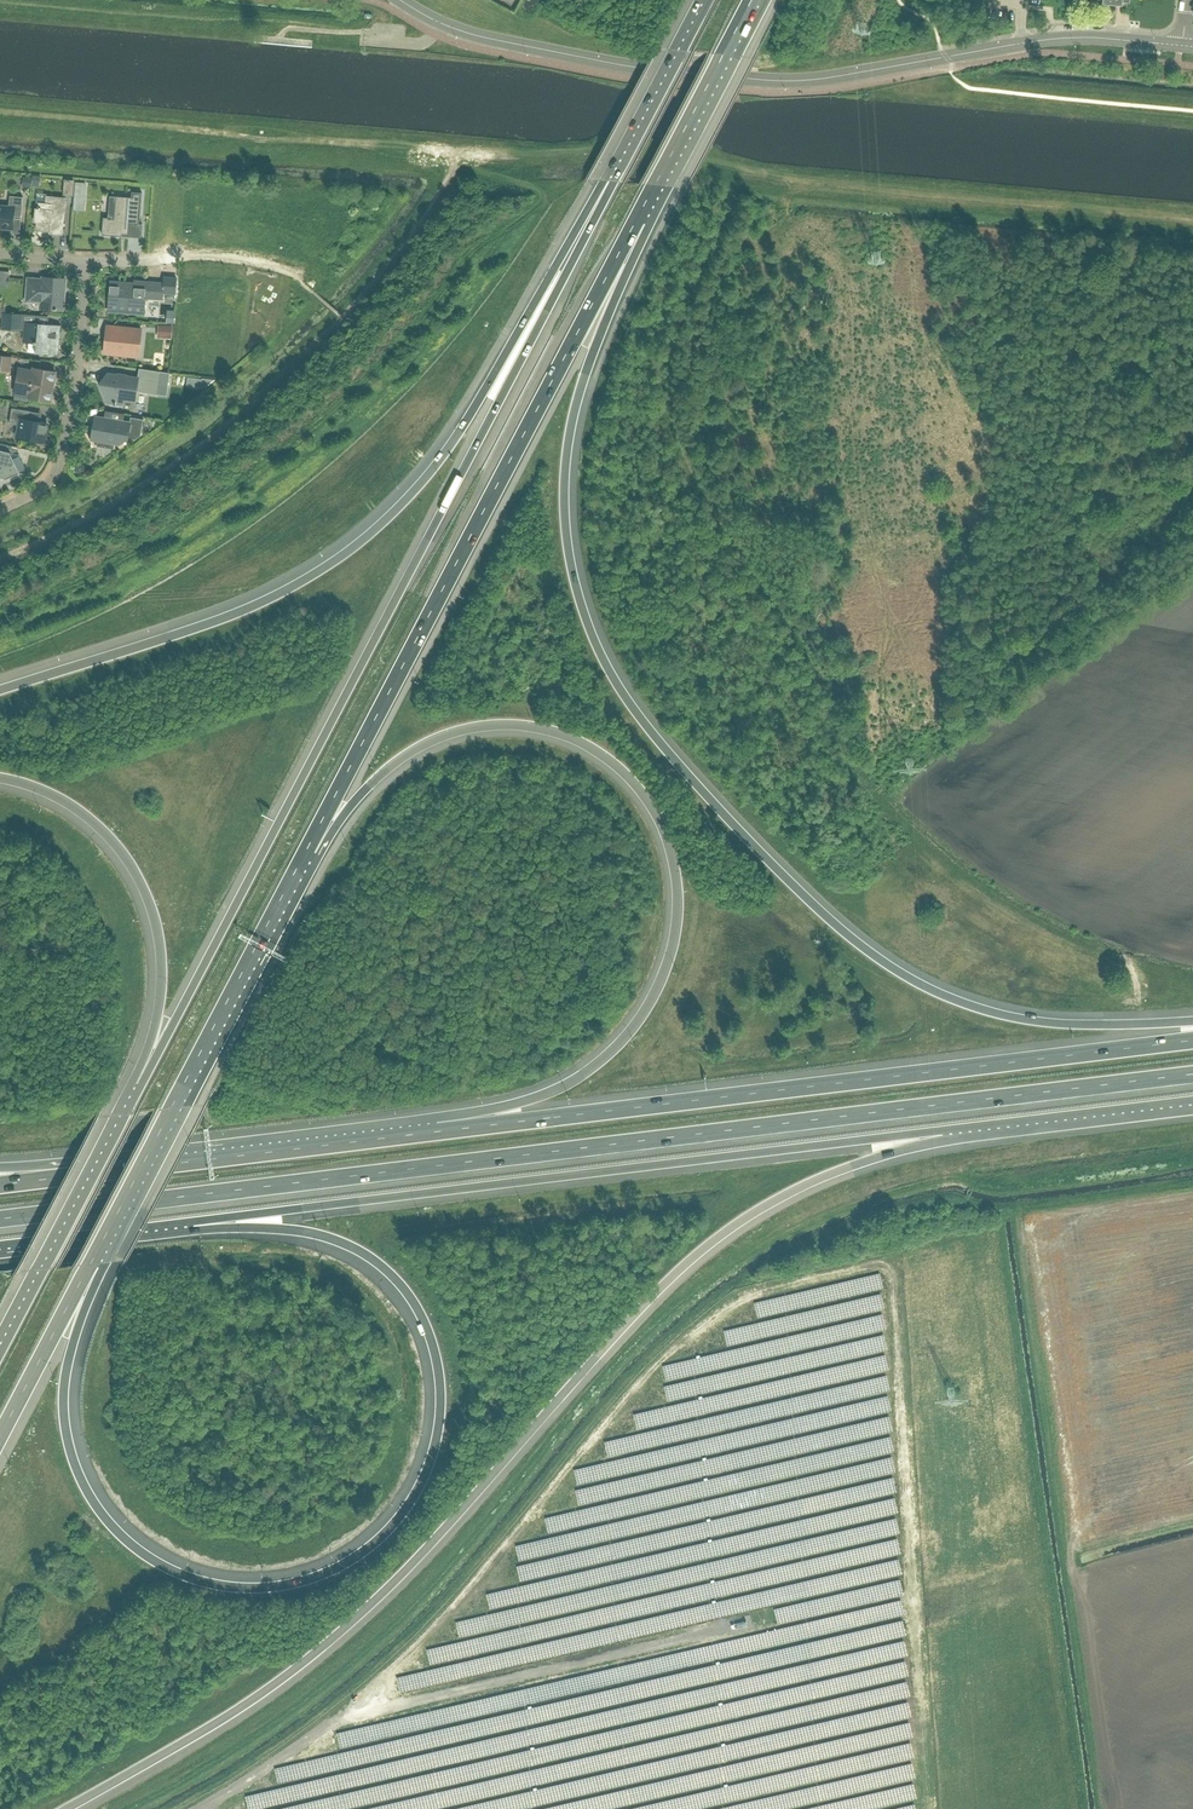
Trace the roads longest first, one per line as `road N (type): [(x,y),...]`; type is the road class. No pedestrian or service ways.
road 1 (motorway): [(0,1218),(1192,1074)]
road 2 (motorway): [(1192,1024),(997,1013),(890,966),(747,841),(619,690),(583,614),(563,492),(572,420),(636,220)]
road 3 (motorway): [(70,1808),(225,1720),(338,1635),(625,1327),(741,1224),(802,1188),(943,1129)]
road 4 (motorway): [(198,1221),(317,1234),(353,1247),(391,1274),(428,1331),(441,1394),(431,1461),(396,1522),(337,1569),(303,1582),(221,1586),(169,1570),(103,1519),(82,1486),(64,1423),(64,1385),(91,1262)]
road 5 (motorway): [(608,182),(141,1086)]
road 6 (motorway): [(306,849),(400,760),(427,743),(485,727),(547,731),(581,743),(630,781),(664,830),(676,930),(657,990),(623,1040),(542,1096),(429,1131)]
road 7 (motorway): [(608,182),(434,468),(347,553),(255,607),(0,691)]
road 8 (tertiary): [(399,0),(498,41),(638,68),(755,79),(822,77),(1052,38),(1182,45)]
road 9 (motorway): [(1192,1040),(429,1131)]
road 10 (motorway): [(198,1221),(943,1129)]
road 11 (motorway): [(306,849),(636,220)]
road 12 (motorway): [(91,1262),(306,849)]
road 13 (motorway): [(0,778),(58,796),(87,817),(136,875),(151,908),(161,977),(141,1086)]
road 14 (motorway): [(429,1131),(70,1176)]
road 15 (motorway): [(141,1086),(0,1354)]
road 16 (residential): [(0,509),(36,490),(59,464),(78,358),(83,259)]
road 17 (motorway): [(943,1129),(1192,1099)]
road 18 (motorway): [(636,220),(751,0)]
road 19 (motorway): [(704,0),(608,182)]
road 20 (motorway): [(0,1245),(198,1221)]
road 21 (motorway): [(0,1437),(91,1262)]

